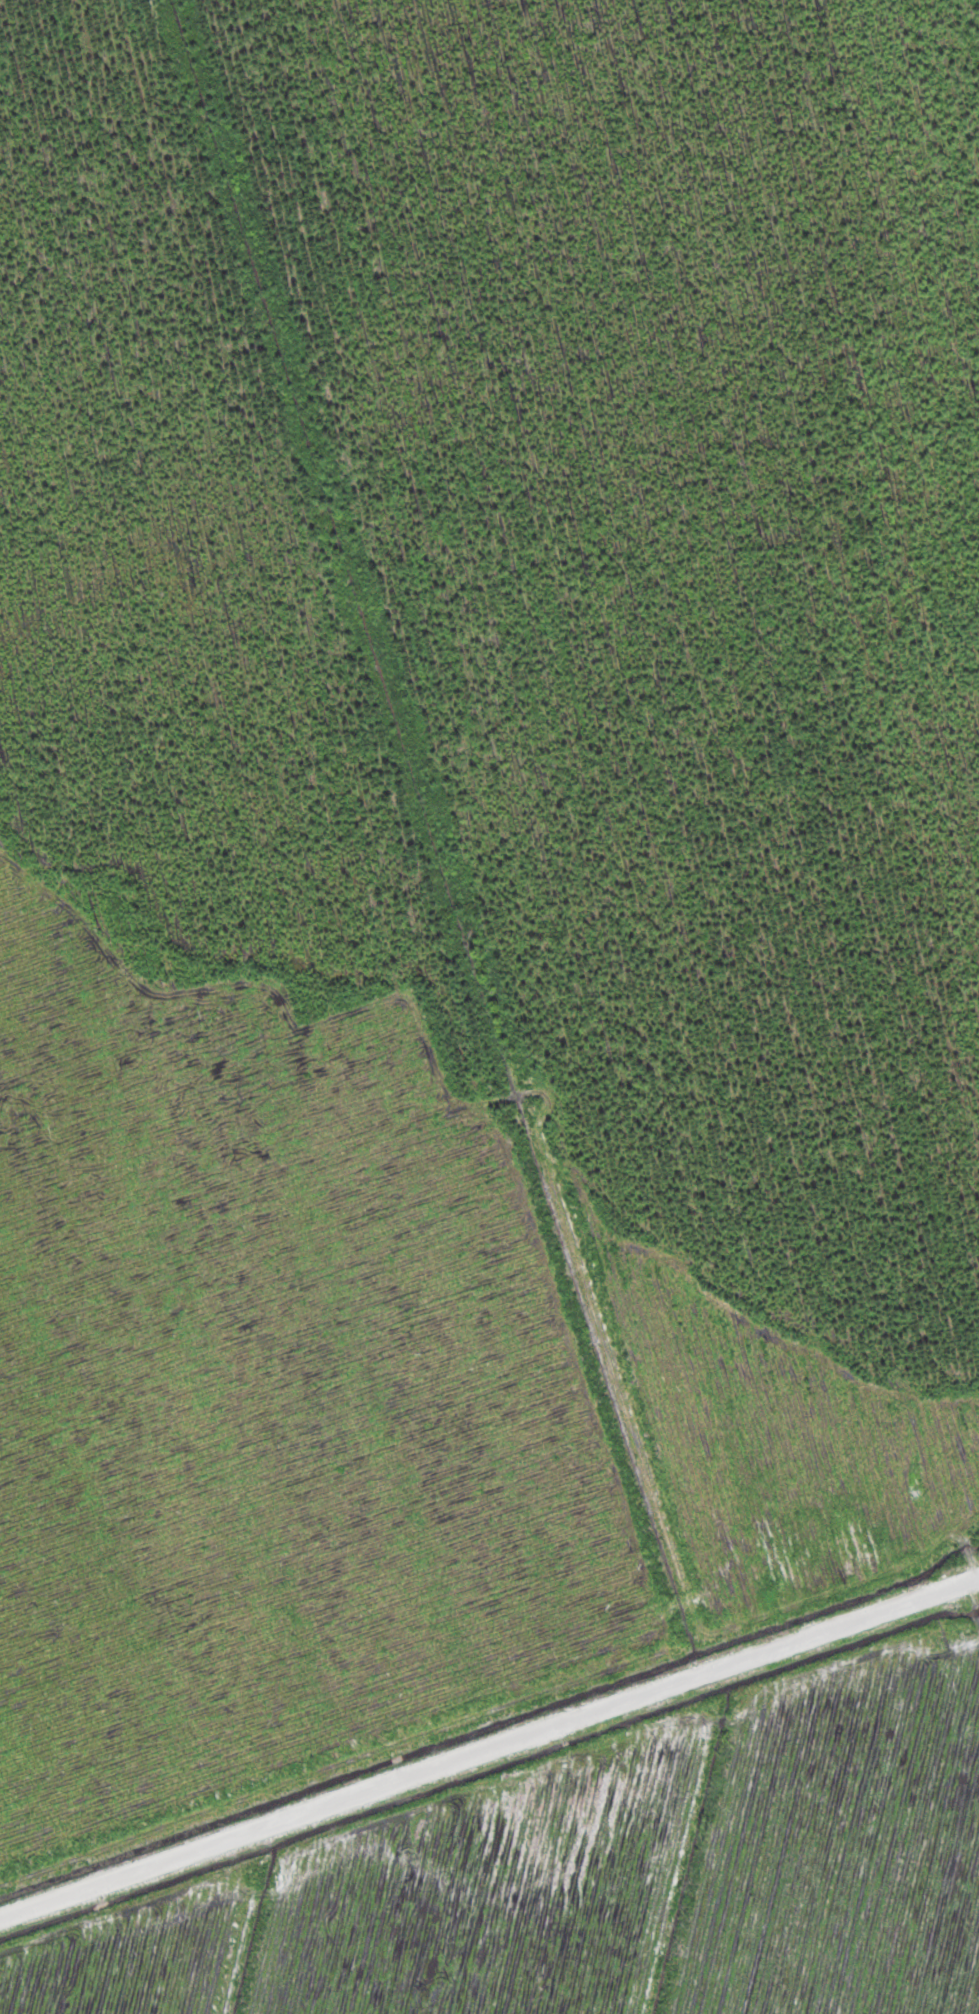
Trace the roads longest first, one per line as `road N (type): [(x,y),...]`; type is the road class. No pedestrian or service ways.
road 1 (residential): [(978,1583),(0,1920)]

